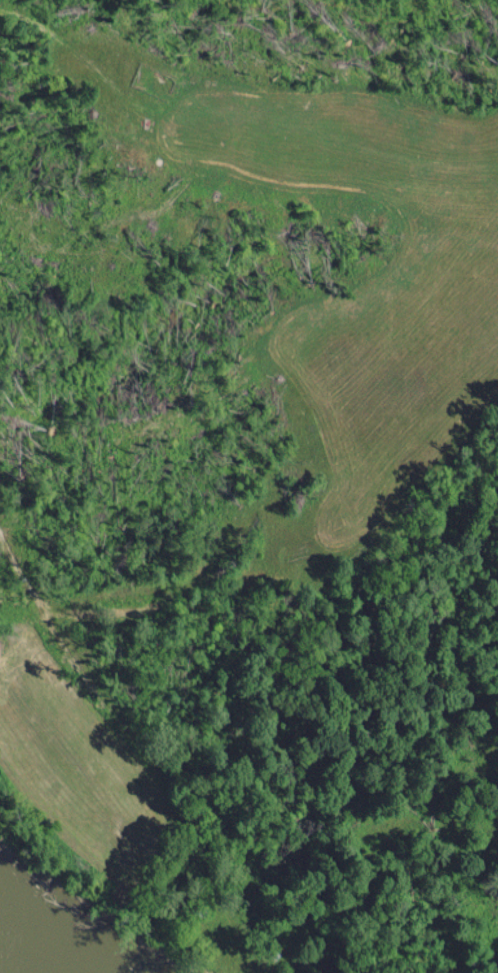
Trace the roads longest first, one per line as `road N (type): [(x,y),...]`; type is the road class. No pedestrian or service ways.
road 1 (residential): [(0,542),(80,674),(167,782),(199,838),(228,921),(266,972)]

